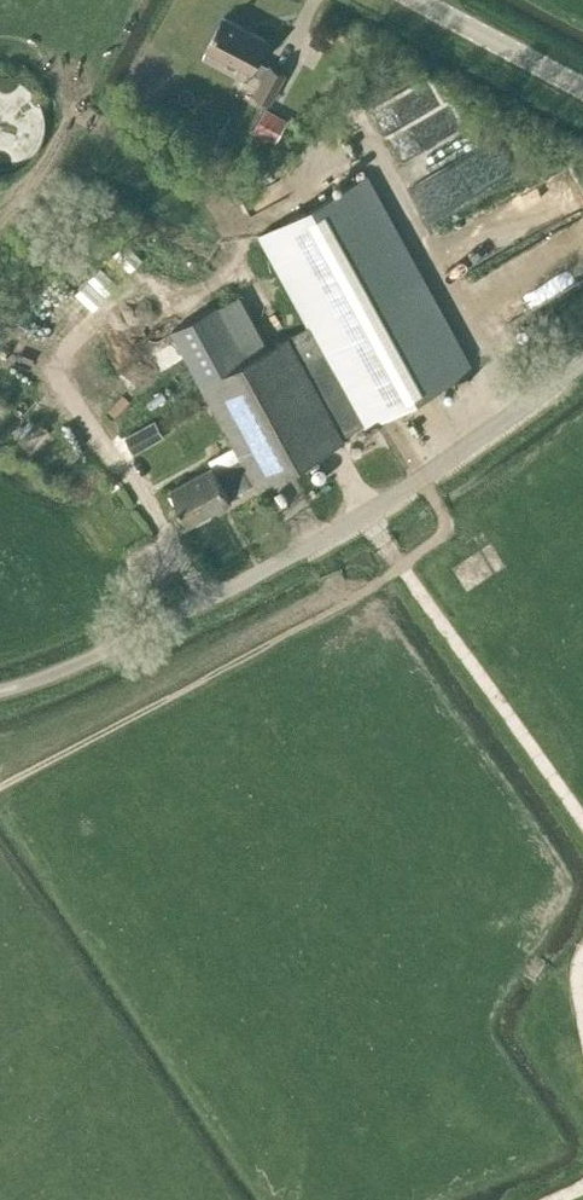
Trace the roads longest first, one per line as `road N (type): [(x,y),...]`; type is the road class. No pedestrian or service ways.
road 1 (residential): [(582,359),(367,510),(73,664),(0,689)]
road 2 (track): [(582,819),(399,566),(367,510)]
road 3 (tertiary): [(582,87),(421,0)]

